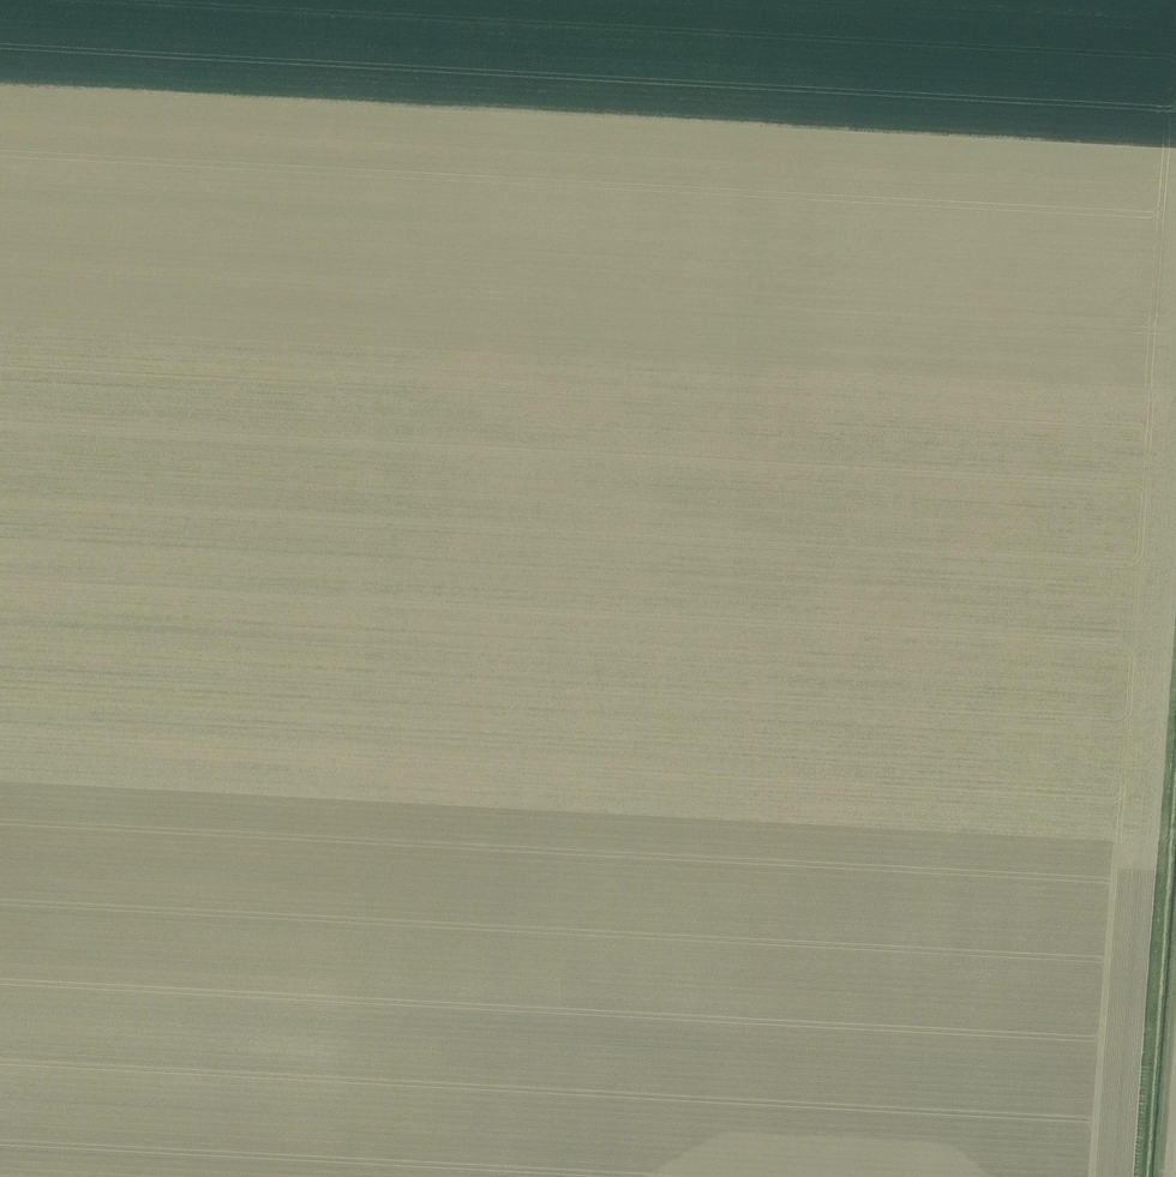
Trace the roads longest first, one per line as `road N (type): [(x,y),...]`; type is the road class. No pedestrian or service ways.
road 1 (track): [(1175,958),(1159,1176)]

